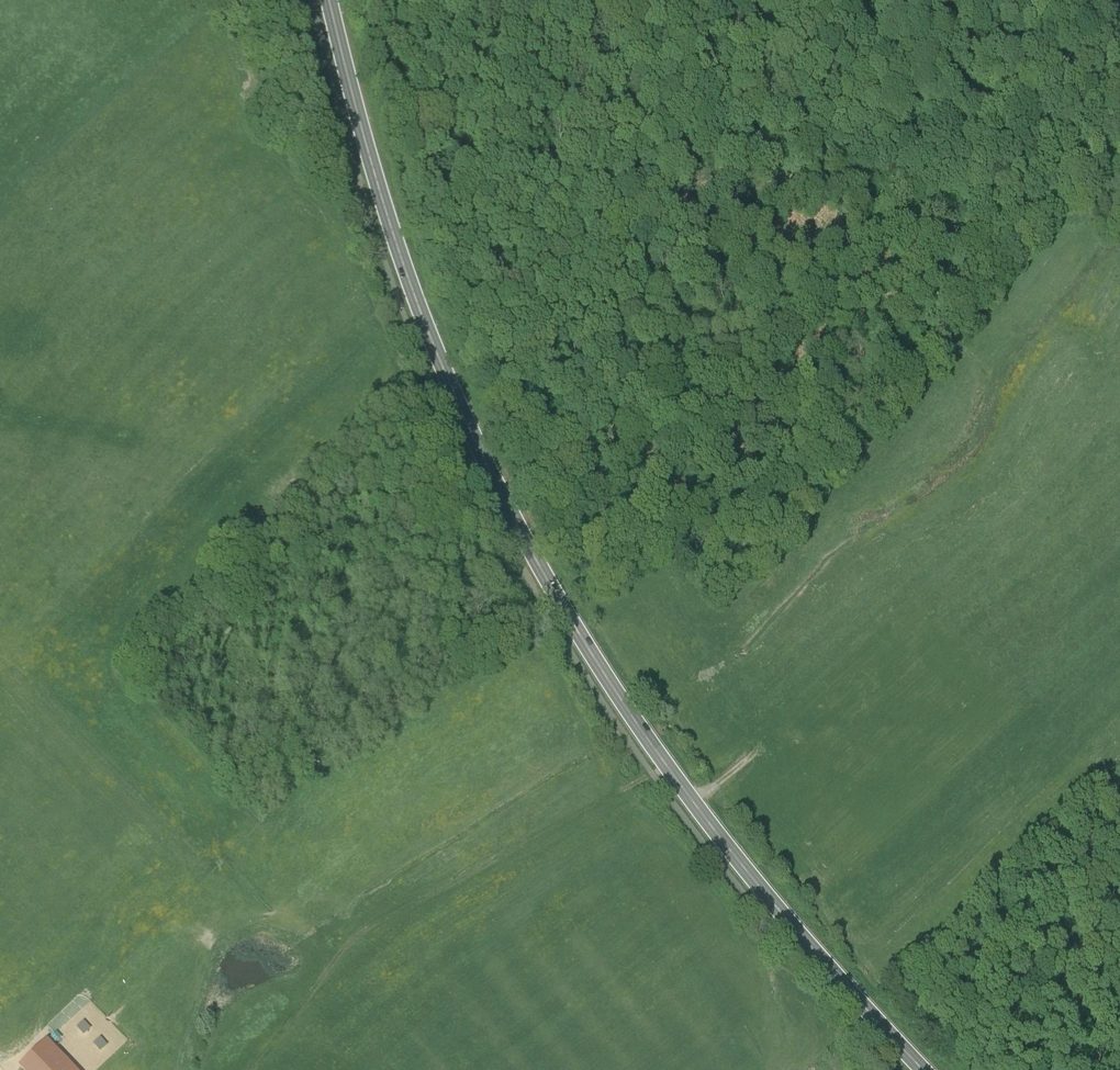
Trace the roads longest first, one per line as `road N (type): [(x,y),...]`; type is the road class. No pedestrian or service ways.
road 1 (primary): [(333,0),(413,295),(551,591),(665,765),(782,917),(923,1069)]
road 2 (track): [(252,1069),(362,930),(665,765)]

